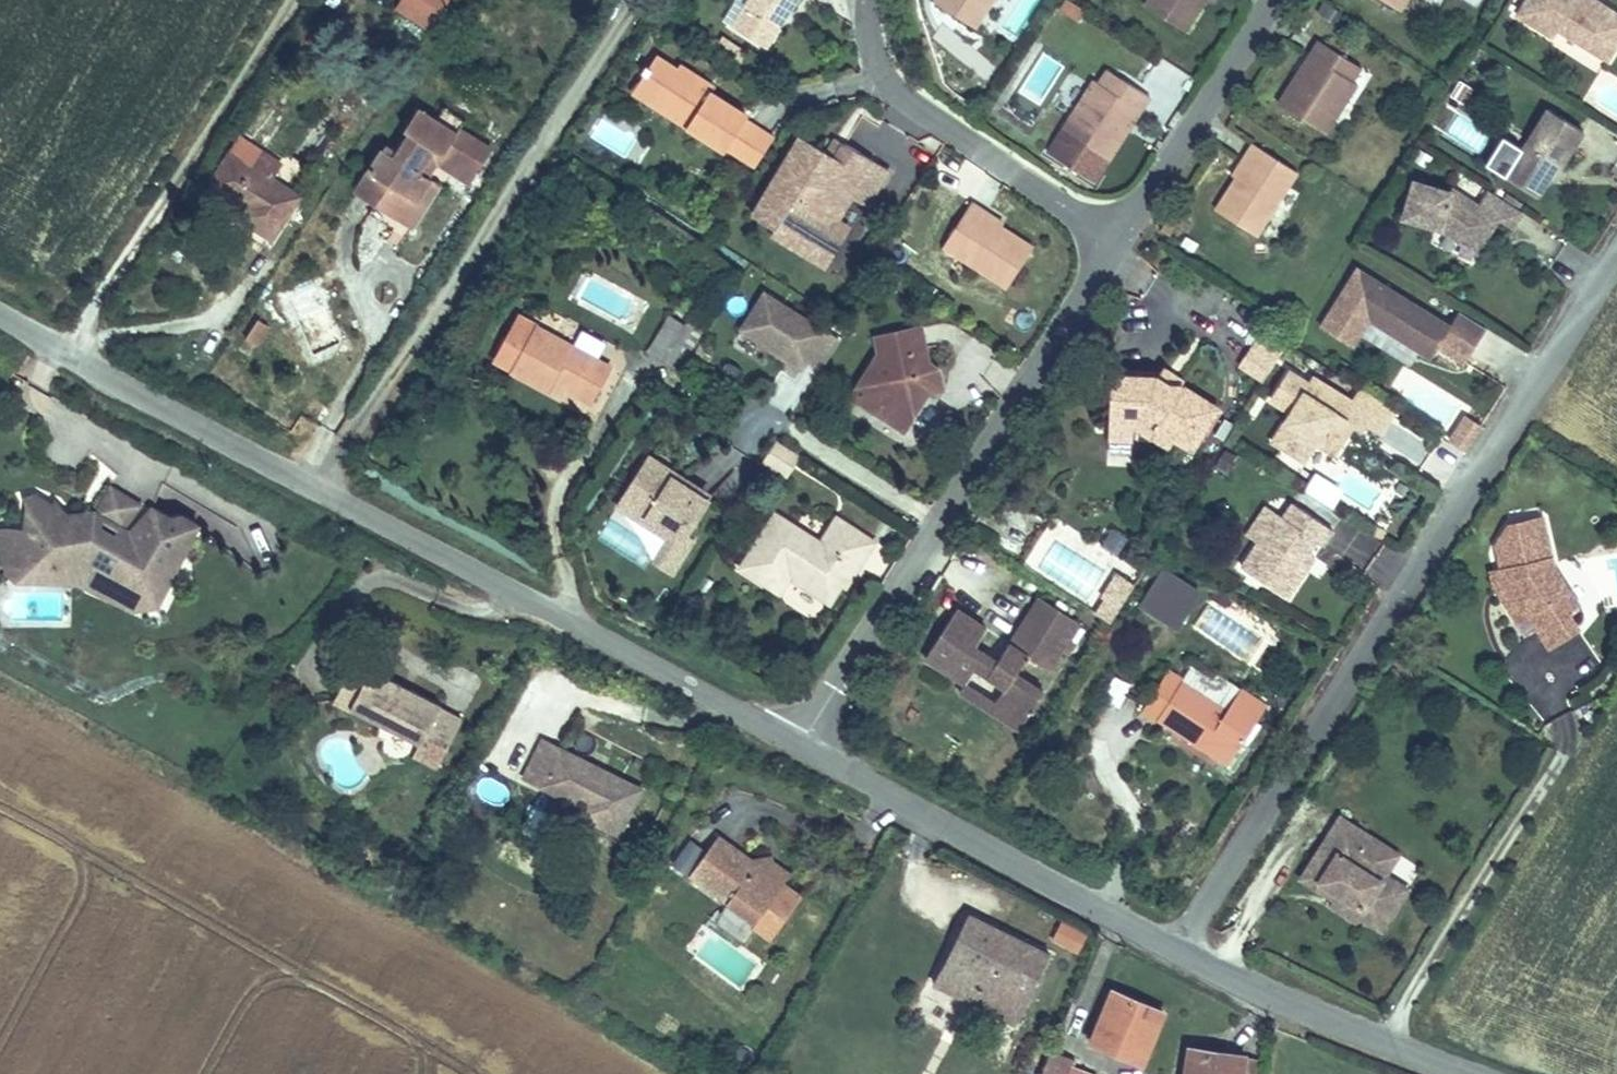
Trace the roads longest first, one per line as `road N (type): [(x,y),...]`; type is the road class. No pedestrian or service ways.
road 1 (residential): [(0,315),(799,744)]
road 2 (residential): [(1177,949),(1616,254)]
road 3 (residential): [(1110,236),(799,744)]
road 4 (residential): [(799,744),(1177,949)]
road 5 (residential): [(1110,236),(891,82),(877,0)]
road 6 (residential): [(1177,949),(1462,1073)]
road 7 (residential): [(1264,0),(1110,236)]

